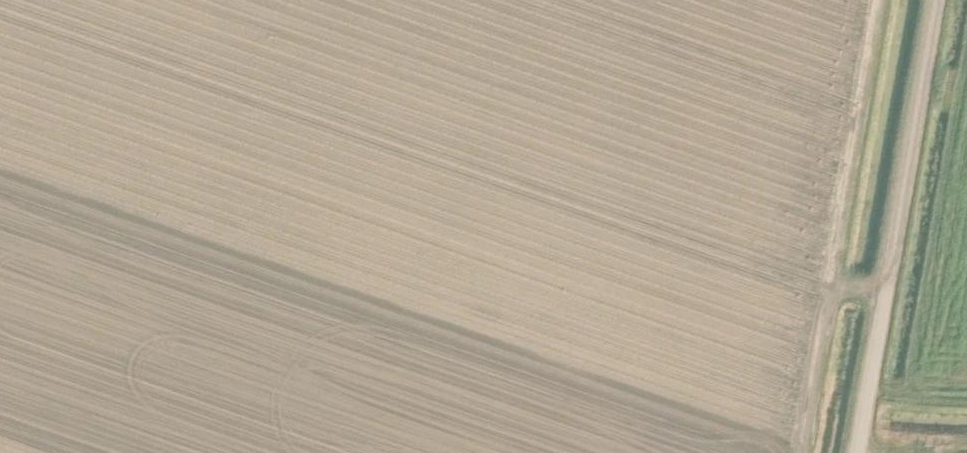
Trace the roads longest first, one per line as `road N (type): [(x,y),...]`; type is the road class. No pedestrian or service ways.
road 1 (tertiary): [(856,452),(935,0)]

